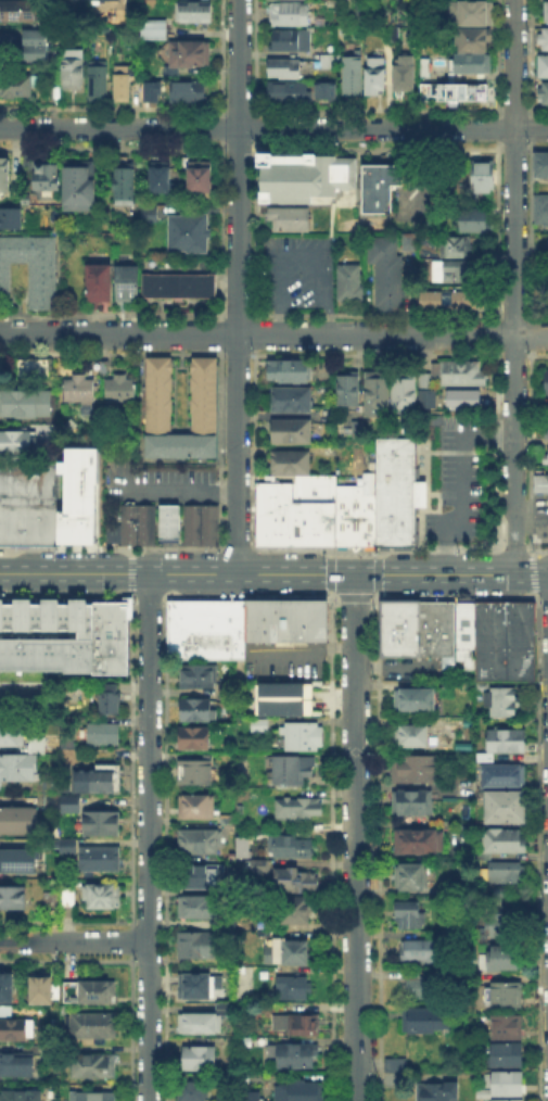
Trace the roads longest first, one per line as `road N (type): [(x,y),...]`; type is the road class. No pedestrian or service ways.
road 1 (residential): [(514,0),(515,574)]
road 2 (residential): [(237,0),(237,573)]
road 3 (residential): [(0,125),(547,129)]
road 4 (residential): [(0,331),(547,334)]
road 5 (residential): [(149,573),(149,1100)]
road 6 (residential): [(356,574),(357,1100)]
road 7 (secondary): [(356,574),(0,572)]
road 8 (residential): [(0,940),(149,941)]

